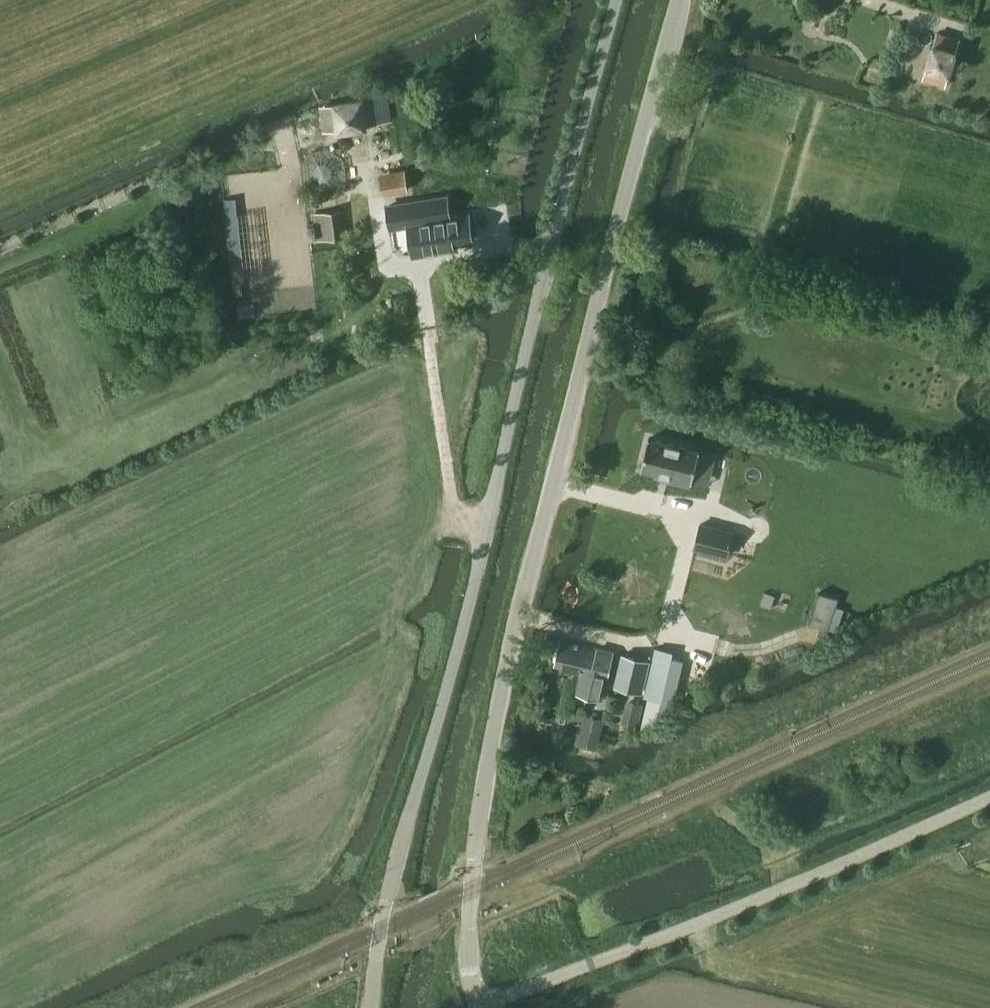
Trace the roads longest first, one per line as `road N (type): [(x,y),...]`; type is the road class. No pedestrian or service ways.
road 1 (unclassified): [(371,1007),(379,931),(616,0)]
road 2 (unclassified): [(480,1005),(468,963),(481,795),(673,0)]
road 3 (unclassified): [(480,1005),(624,953),(989,791)]

